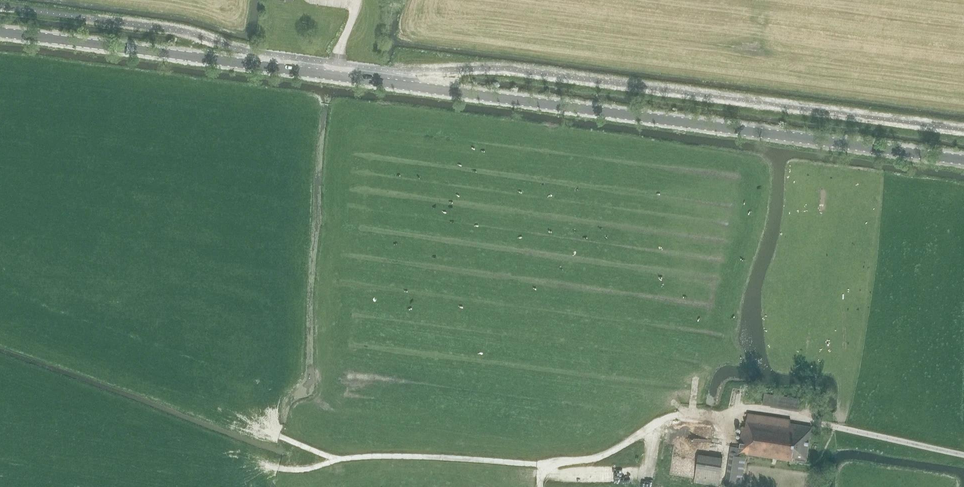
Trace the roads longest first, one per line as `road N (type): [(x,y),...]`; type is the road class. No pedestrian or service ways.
road 1 (secondary): [(963,160),(0,33)]
road 2 (track): [(267,465),(295,470),(393,456),(592,459),(679,414),(750,409)]

